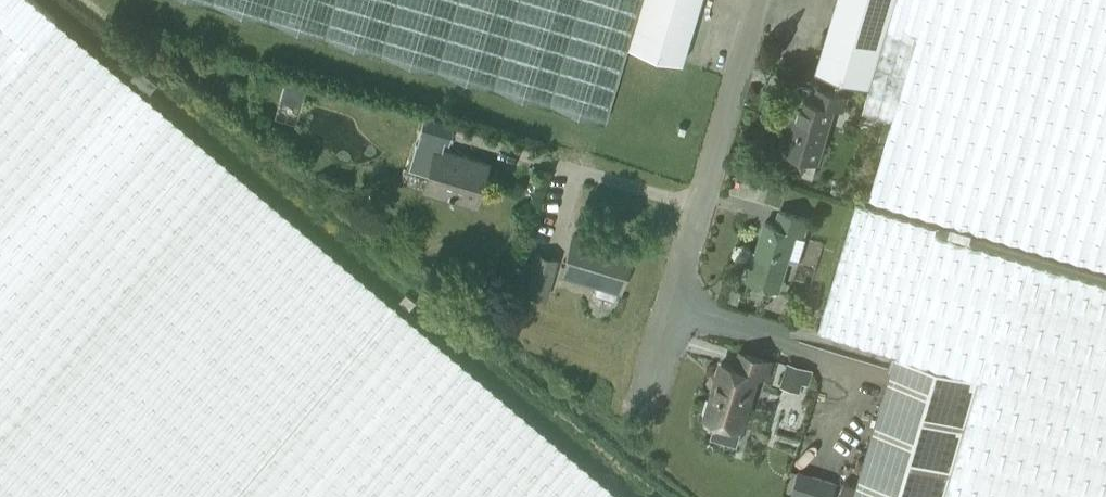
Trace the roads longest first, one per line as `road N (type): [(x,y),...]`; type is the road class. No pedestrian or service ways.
road 1 (unclassified): [(645,397),(764,0)]

